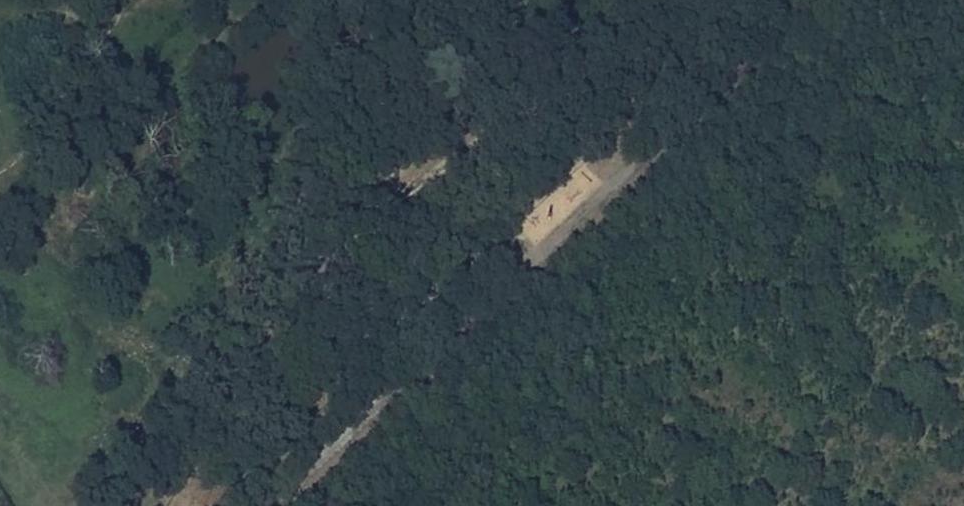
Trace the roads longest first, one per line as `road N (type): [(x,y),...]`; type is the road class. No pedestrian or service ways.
road 1 (track): [(273,505),(811,0)]

